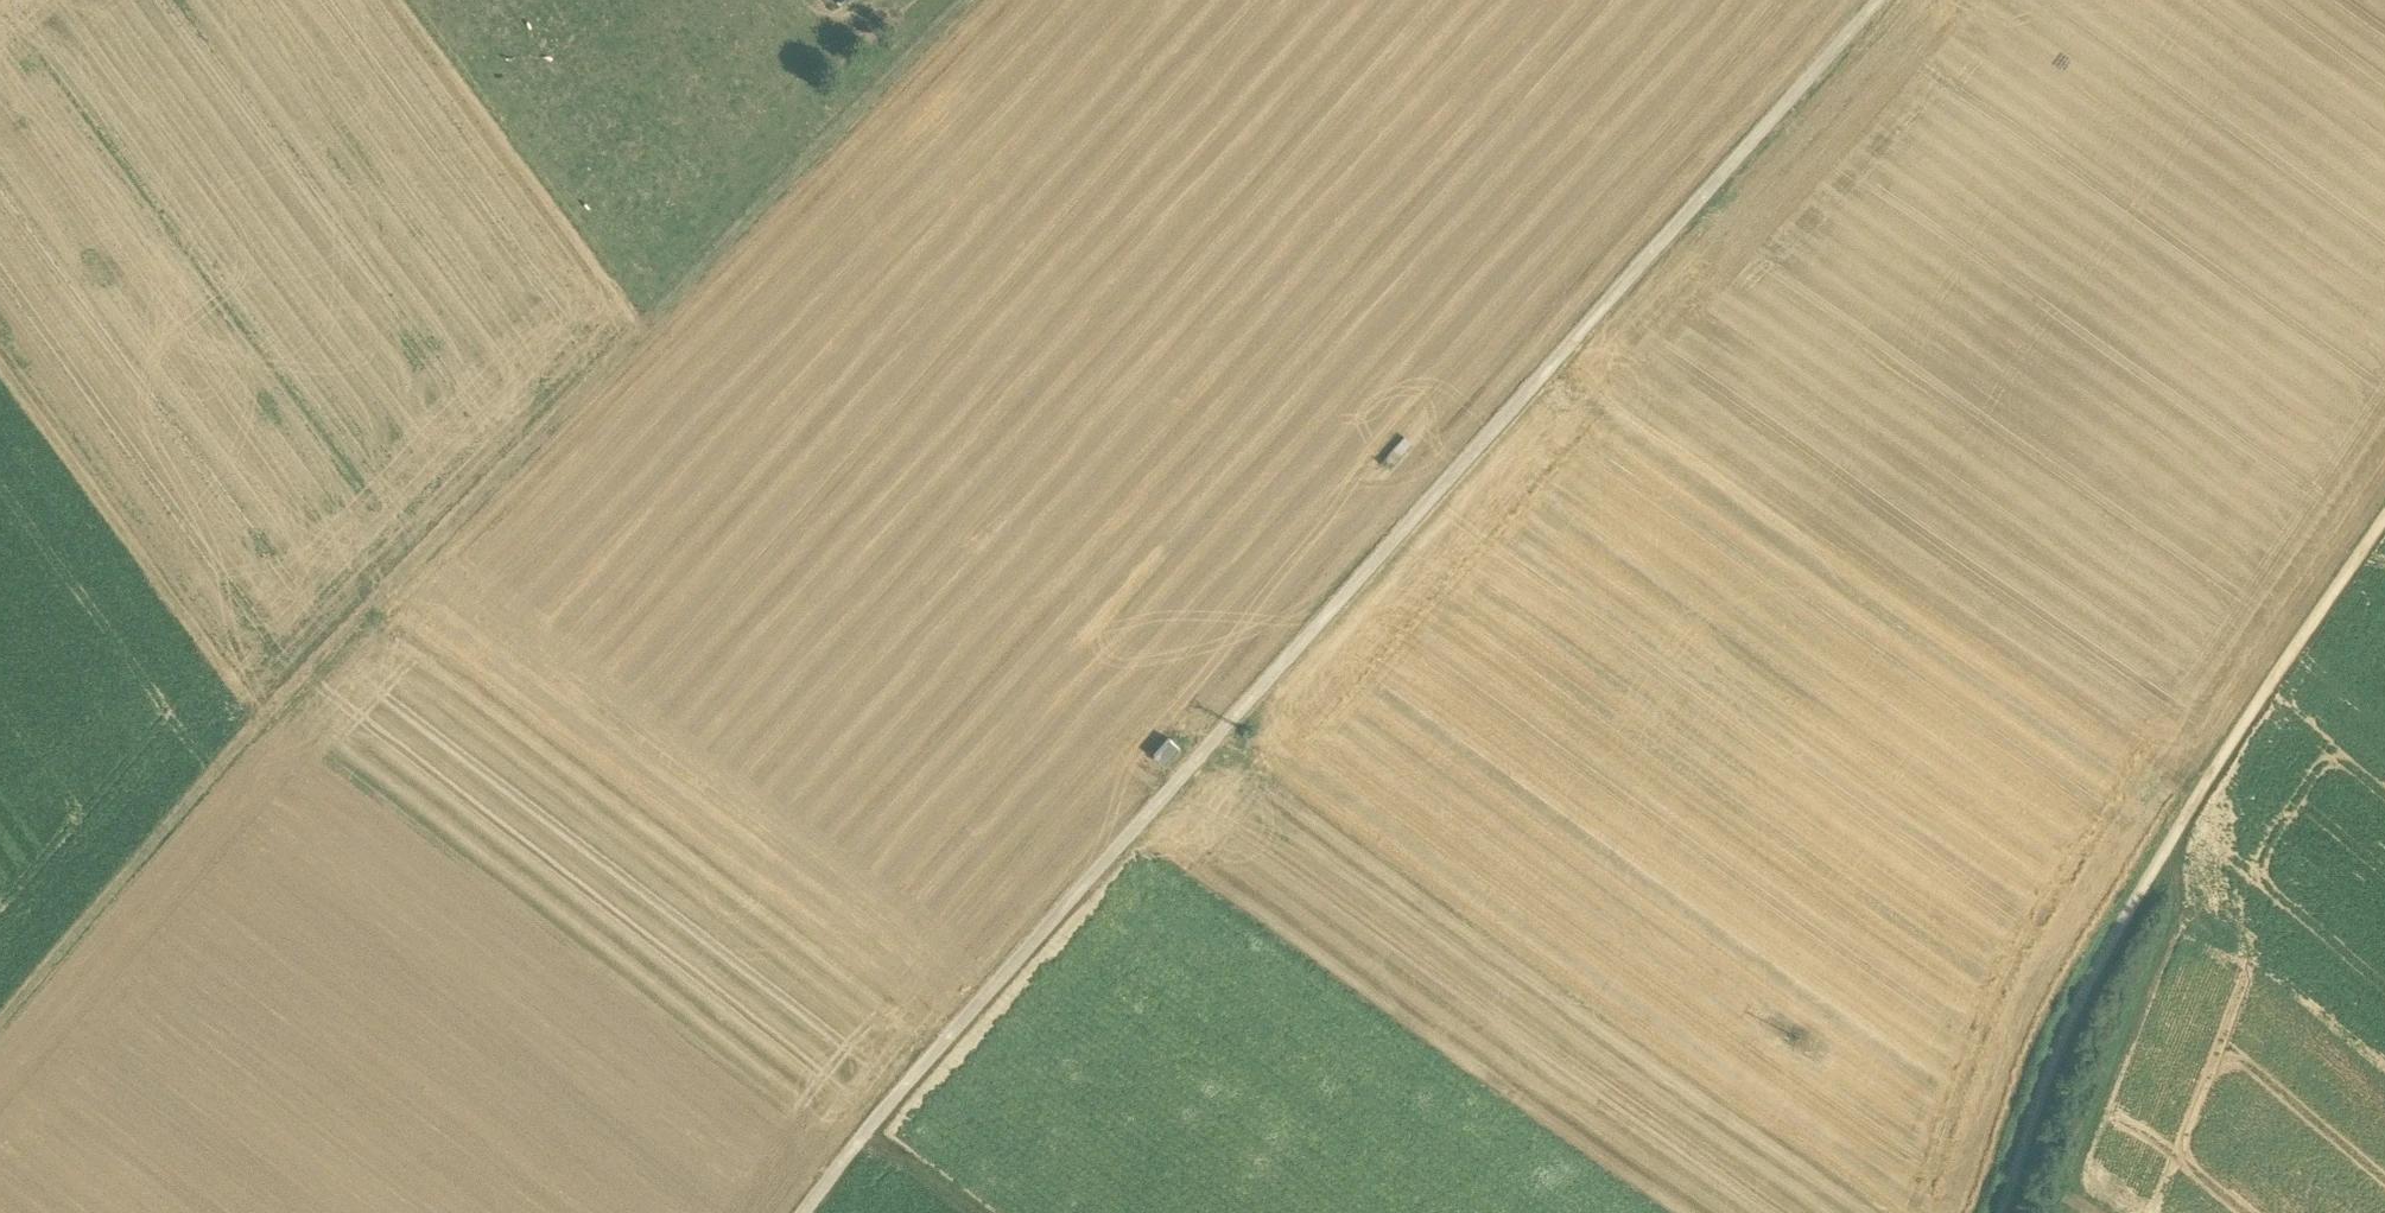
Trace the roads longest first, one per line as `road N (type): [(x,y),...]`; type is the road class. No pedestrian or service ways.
road 1 (track): [(1879,0),(899,1093),(805,1212)]
road 2 (track): [(972,0),(256,725),(0,1024)]
road 3 (track): [(2384,524),(2169,849),(2060,1073),(2004,1212)]
road 4 (track): [(2108,1212),(2094,1187),(2102,1152),(2181,908),(2169,849)]
road 5 (track): [(966,1212),(860,1142)]

